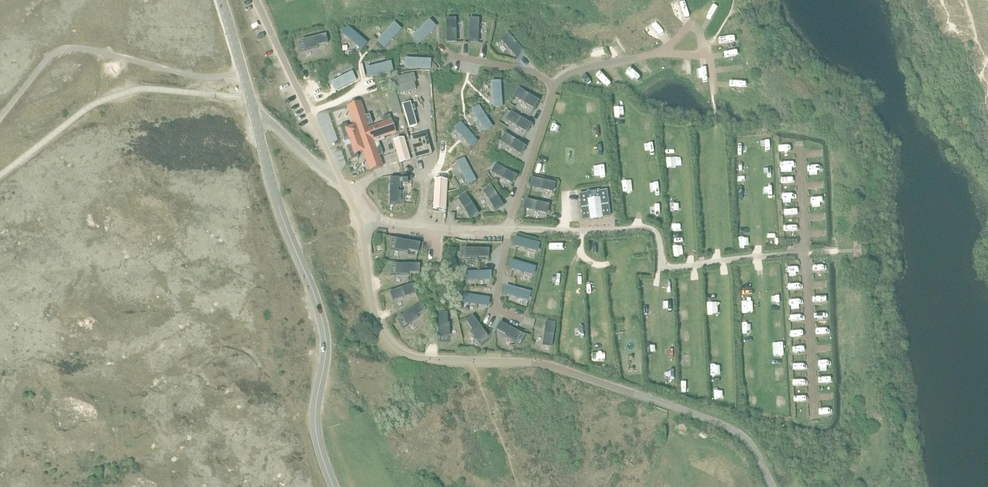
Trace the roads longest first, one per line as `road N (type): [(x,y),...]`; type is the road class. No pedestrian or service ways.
road 1 (unclassified): [(772,486),(749,444),(710,419),(537,364),(428,358),(395,348),(376,310),(360,218),(347,193)]
road 2 (unclassified): [(333,486),(315,428),(326,333),(255,114)]
road 3 (track): [(243,73),(196,77),(72,47),(52,55),(0,117)]
road 4 (unclassified): [(347,193),(256,0)]
road 5 (unclassified): [(347,193),(255,114)]

